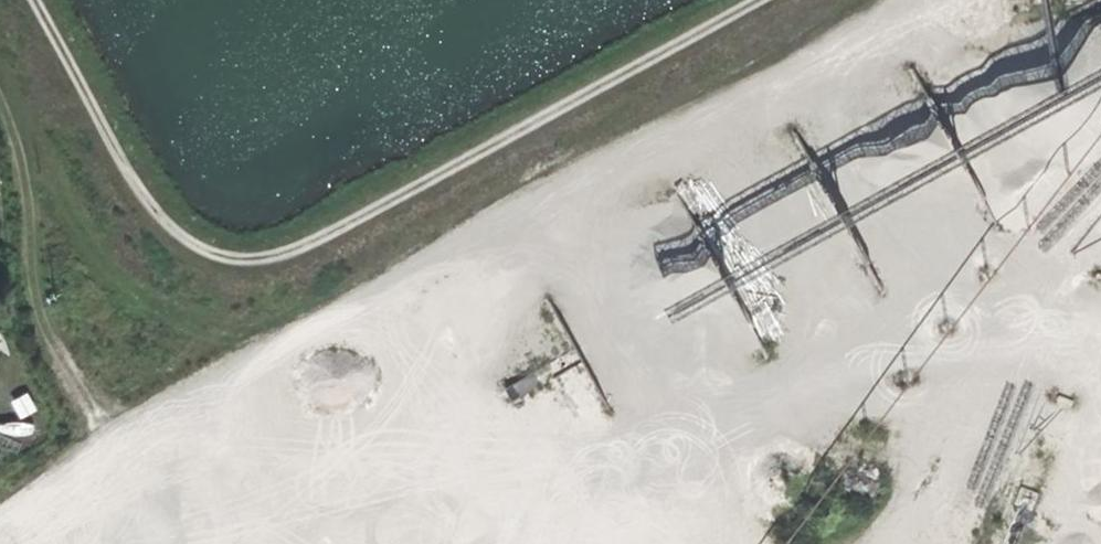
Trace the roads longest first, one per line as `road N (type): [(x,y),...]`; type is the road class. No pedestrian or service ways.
road 1 (track): [(899,0),(0,513)]
road 2 (track): [(39,0),(154,213),(200,247),(243,258),(282,252),(359,216),(750,0)]
road 3 (track): [(0,100),(24,179),(40,321),(98,453)]

